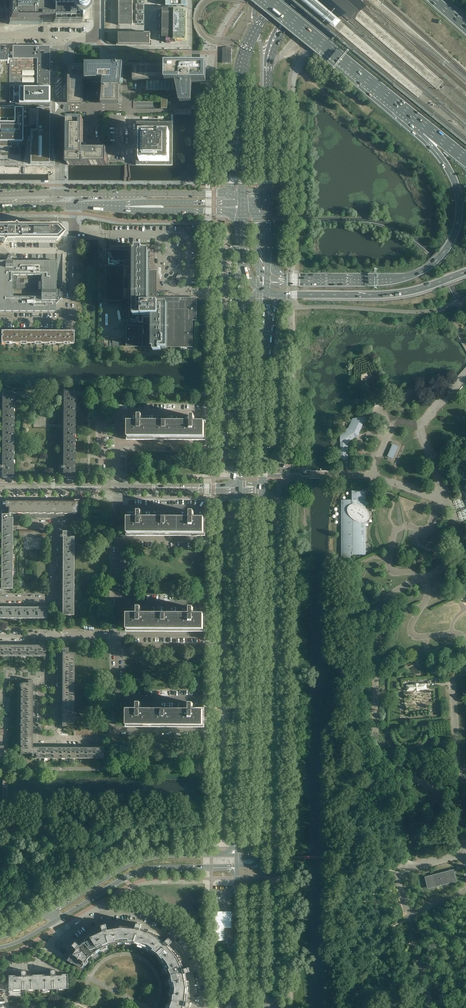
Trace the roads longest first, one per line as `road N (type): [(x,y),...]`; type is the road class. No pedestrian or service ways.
road 1 (secondary): [(262,860),(263,488)]
road 2 (secondary): [(238,488),(237,855)]
road 3 (motorway): [(422,123),(459,195),(457,228),(441,256),(400,278),(289,280)]
road 4 (secondary): [(268,191),(267,64),(277,34),(304,0)]
road 5 (secondary): [(237,855),(144,860),(51,911)]
road 6 (motorway): [(269,0),(422,123)]
road 7 (secondary): [(56,920),(143,871),(237,866)]
road 8 (motorway): [(286,295),(390,294),(465,272)]
road 9 (residential): [(72,206),(69,315),(0,319)]
road 10 (secondary): [(263,488),(265,316)]
road 11 (secondary): [(239,316),(238,488)]
road 12 (secondary): [(279,0),(242,60),(239,147)]
road 13 (tertiary): [(263,1007),(262,860)]
road 14 (tertiary): [(237,866),(237,1007)]
road 15 (secondary): [(218,194),(87,193)]
road 16 (residential): [(66,936),(120,912),(154,918),(183,939)]

